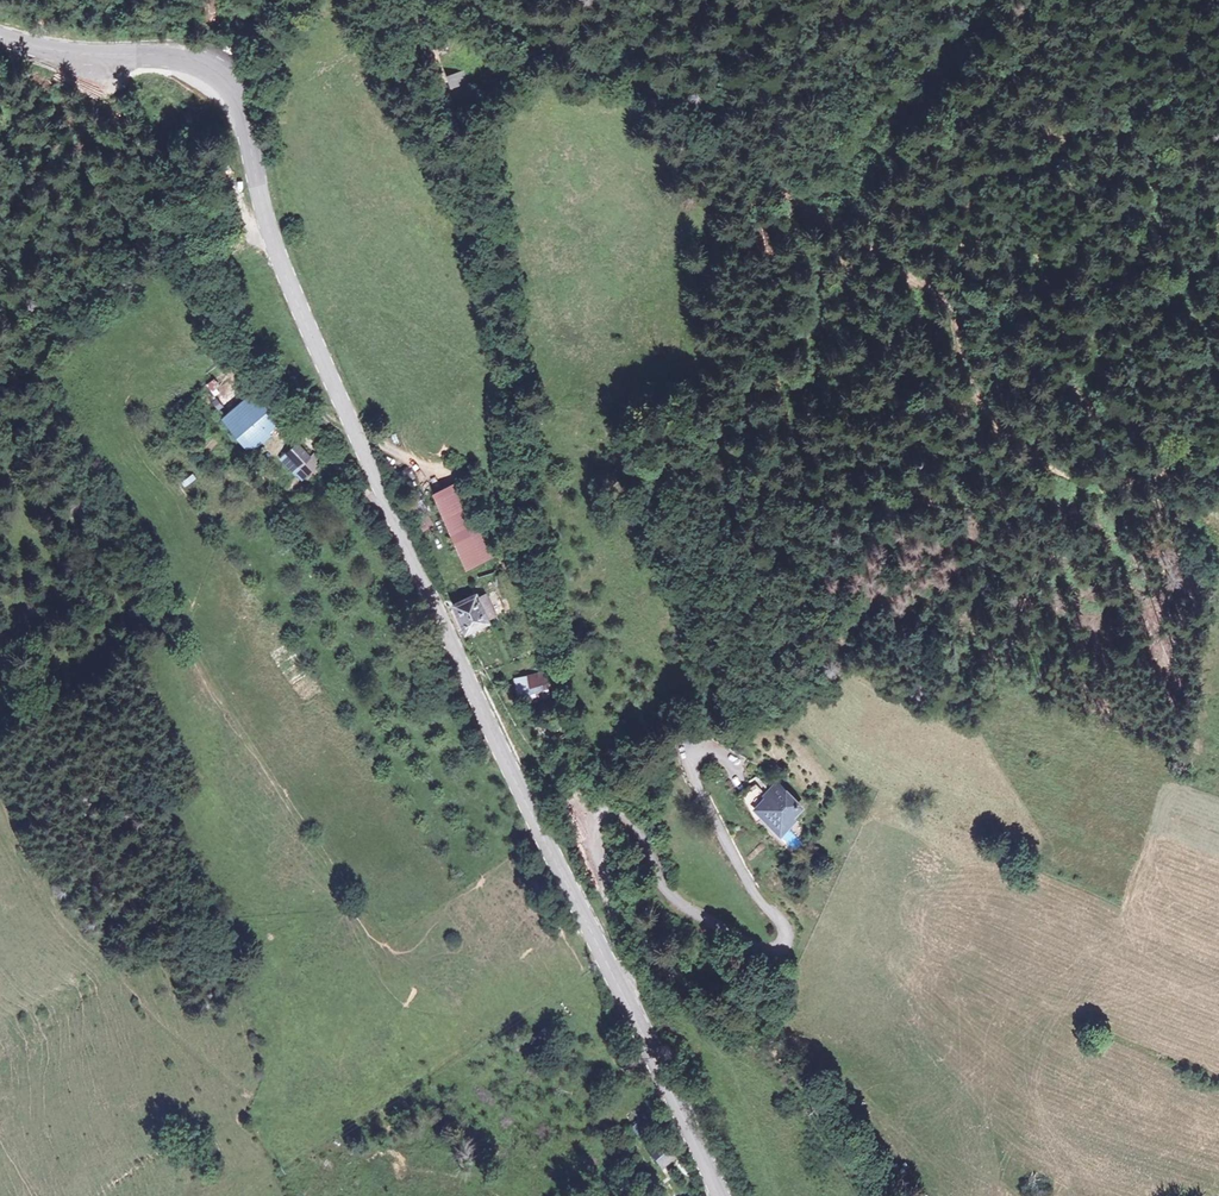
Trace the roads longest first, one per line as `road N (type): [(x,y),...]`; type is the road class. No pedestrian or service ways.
road 1 (secondary): [(715,1195),(307,326),(275,247),(246,108),(213,71),(170,56),(0,34)]
road 2 (track): [(458,0),(699,105),(792,202),(947,295),(975,393),(1058,474),(1218,475)]
road 3 (track): [(419,0),(508,338),(540,612),(590,811)]
road 4 (track): [(792,202),(827,298),(793,425),(821,532),(860,576),(960,609)]
road 5 (track): [(590,811),(664,960),(793,1064),(877,1195)]
road 6 (track): [(614,970),(611,887),(590,811)]

